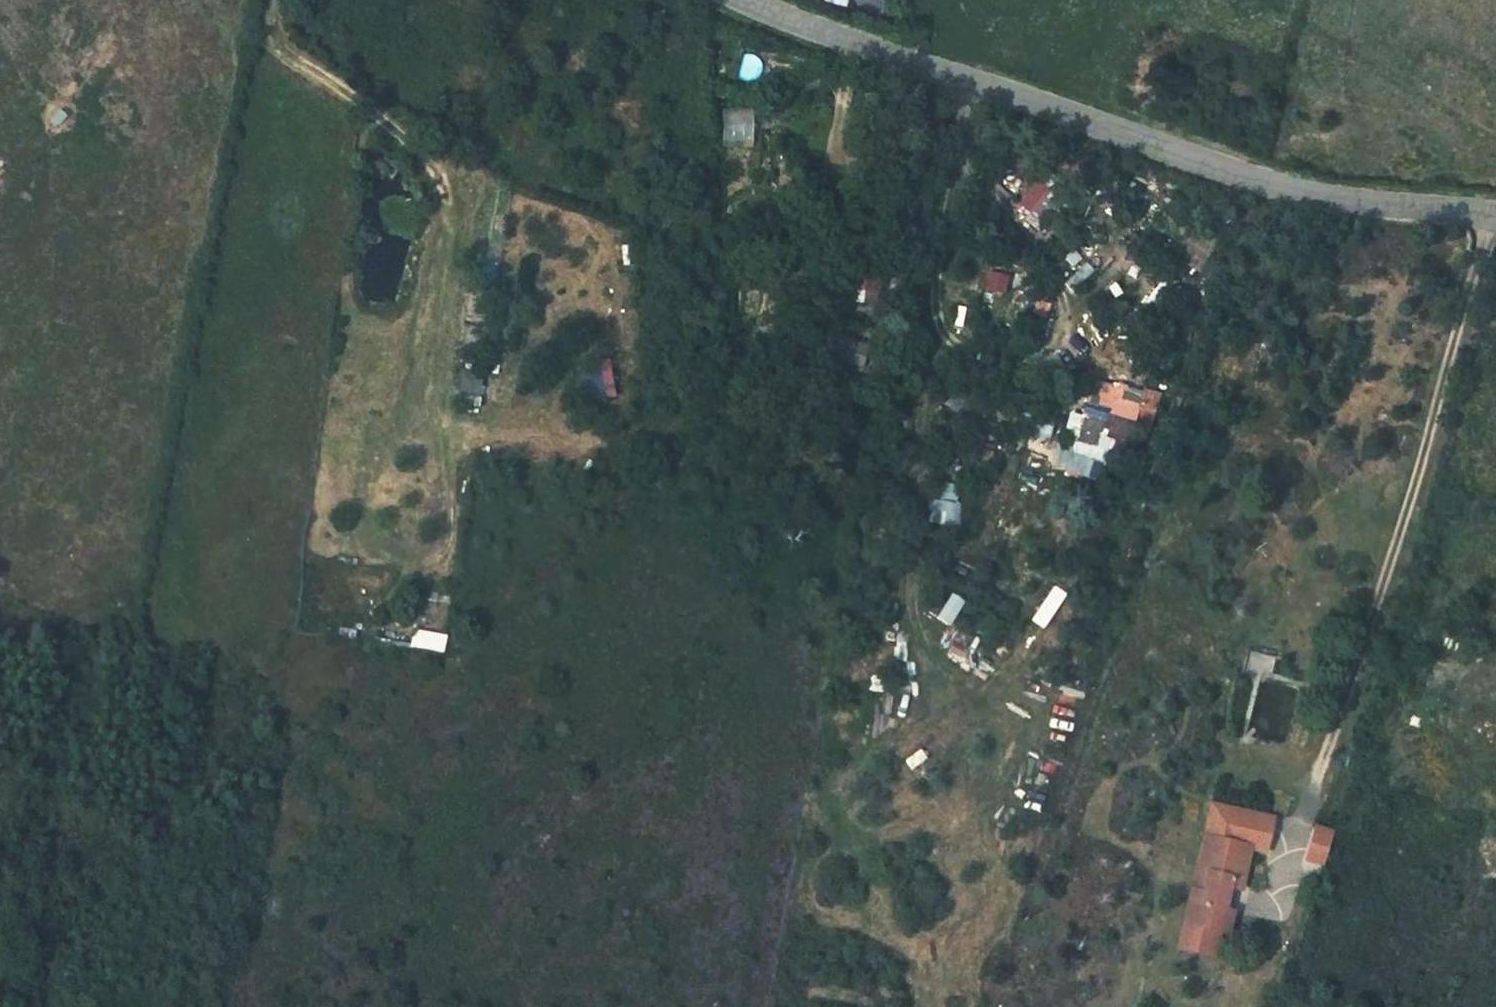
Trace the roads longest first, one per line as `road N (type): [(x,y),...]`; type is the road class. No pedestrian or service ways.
road 1 (unclassified): [(755,0),(1022,107),(1375,199),(1495,218)]

